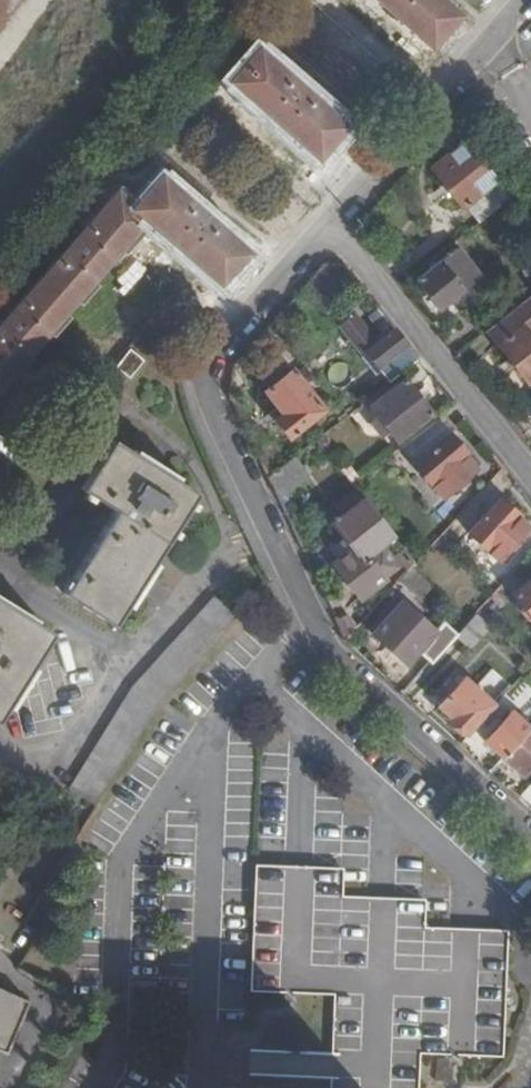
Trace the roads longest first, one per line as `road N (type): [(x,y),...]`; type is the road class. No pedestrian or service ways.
road 1 (residential): [(530,839),(339,660),(211,399),(211,358),(331,223)]
road 2 (residential): [(331,223),(530,471)]
road 3 (residential): [(331,223),(526,0)]

